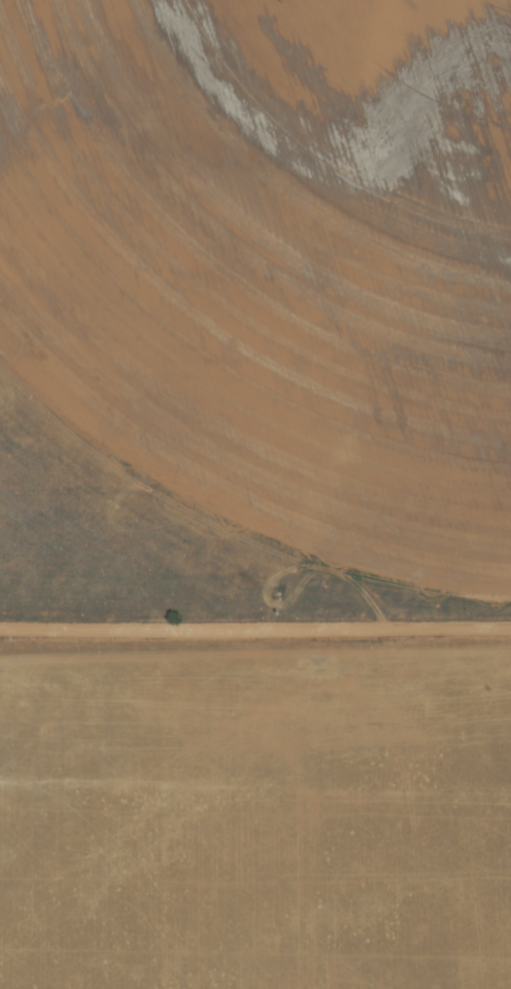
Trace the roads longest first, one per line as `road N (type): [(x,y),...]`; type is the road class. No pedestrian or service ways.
road 1 (residential): [(0,632),(510,631)]

